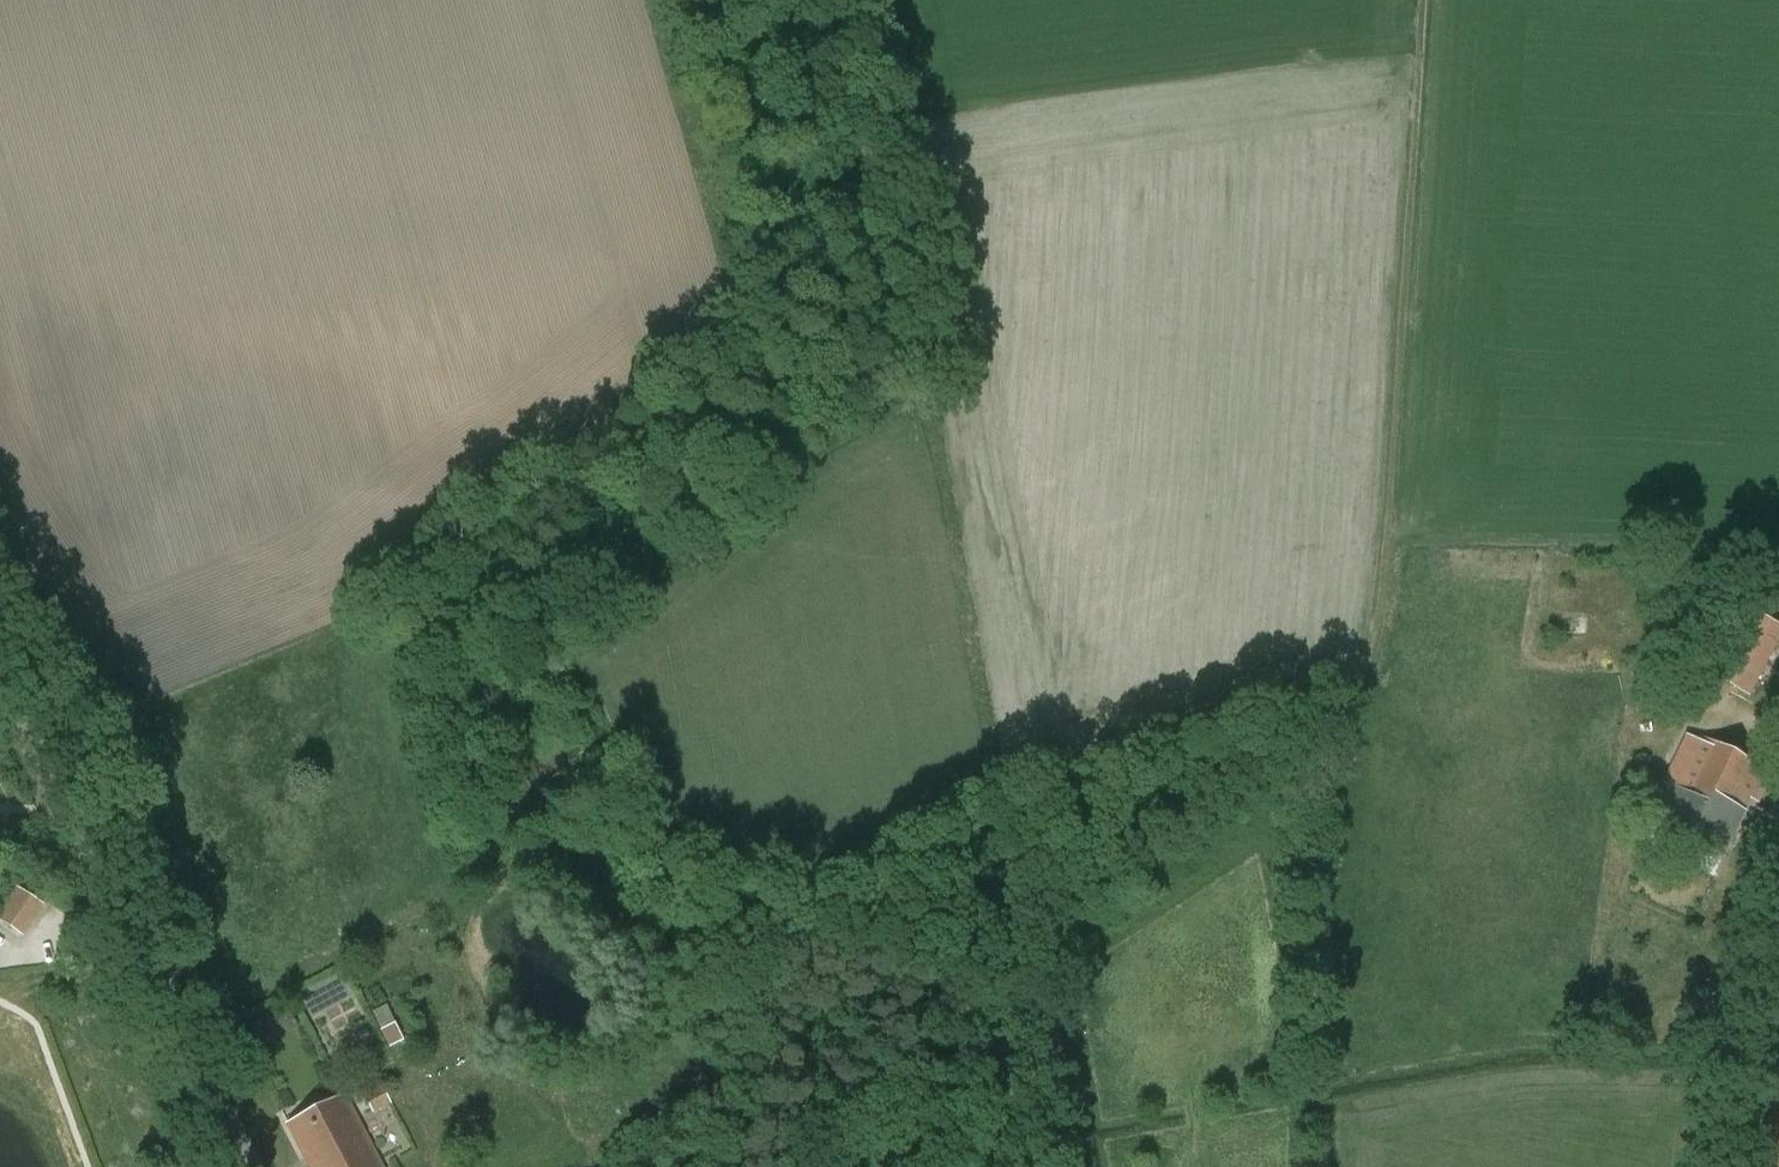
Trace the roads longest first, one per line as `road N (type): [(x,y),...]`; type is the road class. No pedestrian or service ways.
road 1 (unclassified): [(251,1166),(185,1019),(0,693)]

